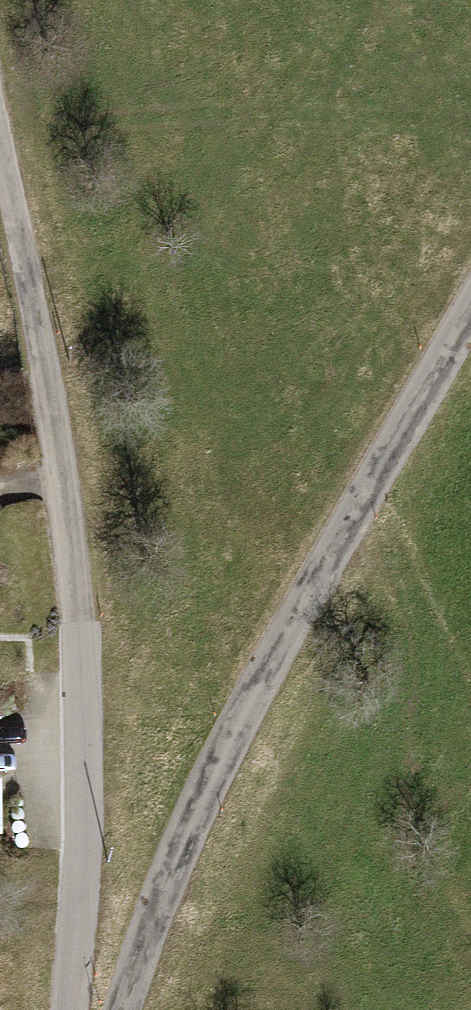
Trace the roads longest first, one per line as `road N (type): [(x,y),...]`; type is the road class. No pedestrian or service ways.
road 1 (residential): [(66,1009),(84,802),(79,572),(0,122)]
road 2 (unclassified): [(470,310),(171,853),(121,1009)]

